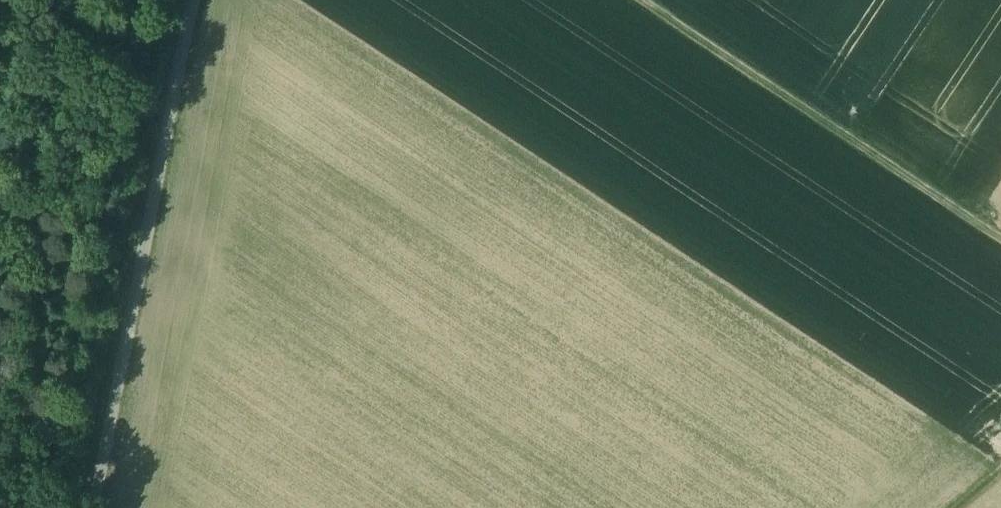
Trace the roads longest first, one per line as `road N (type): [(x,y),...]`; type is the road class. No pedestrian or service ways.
road 1 (track): [(190,0),(92,507)]
road 2 (track): [(1000,238),(638,0)]

